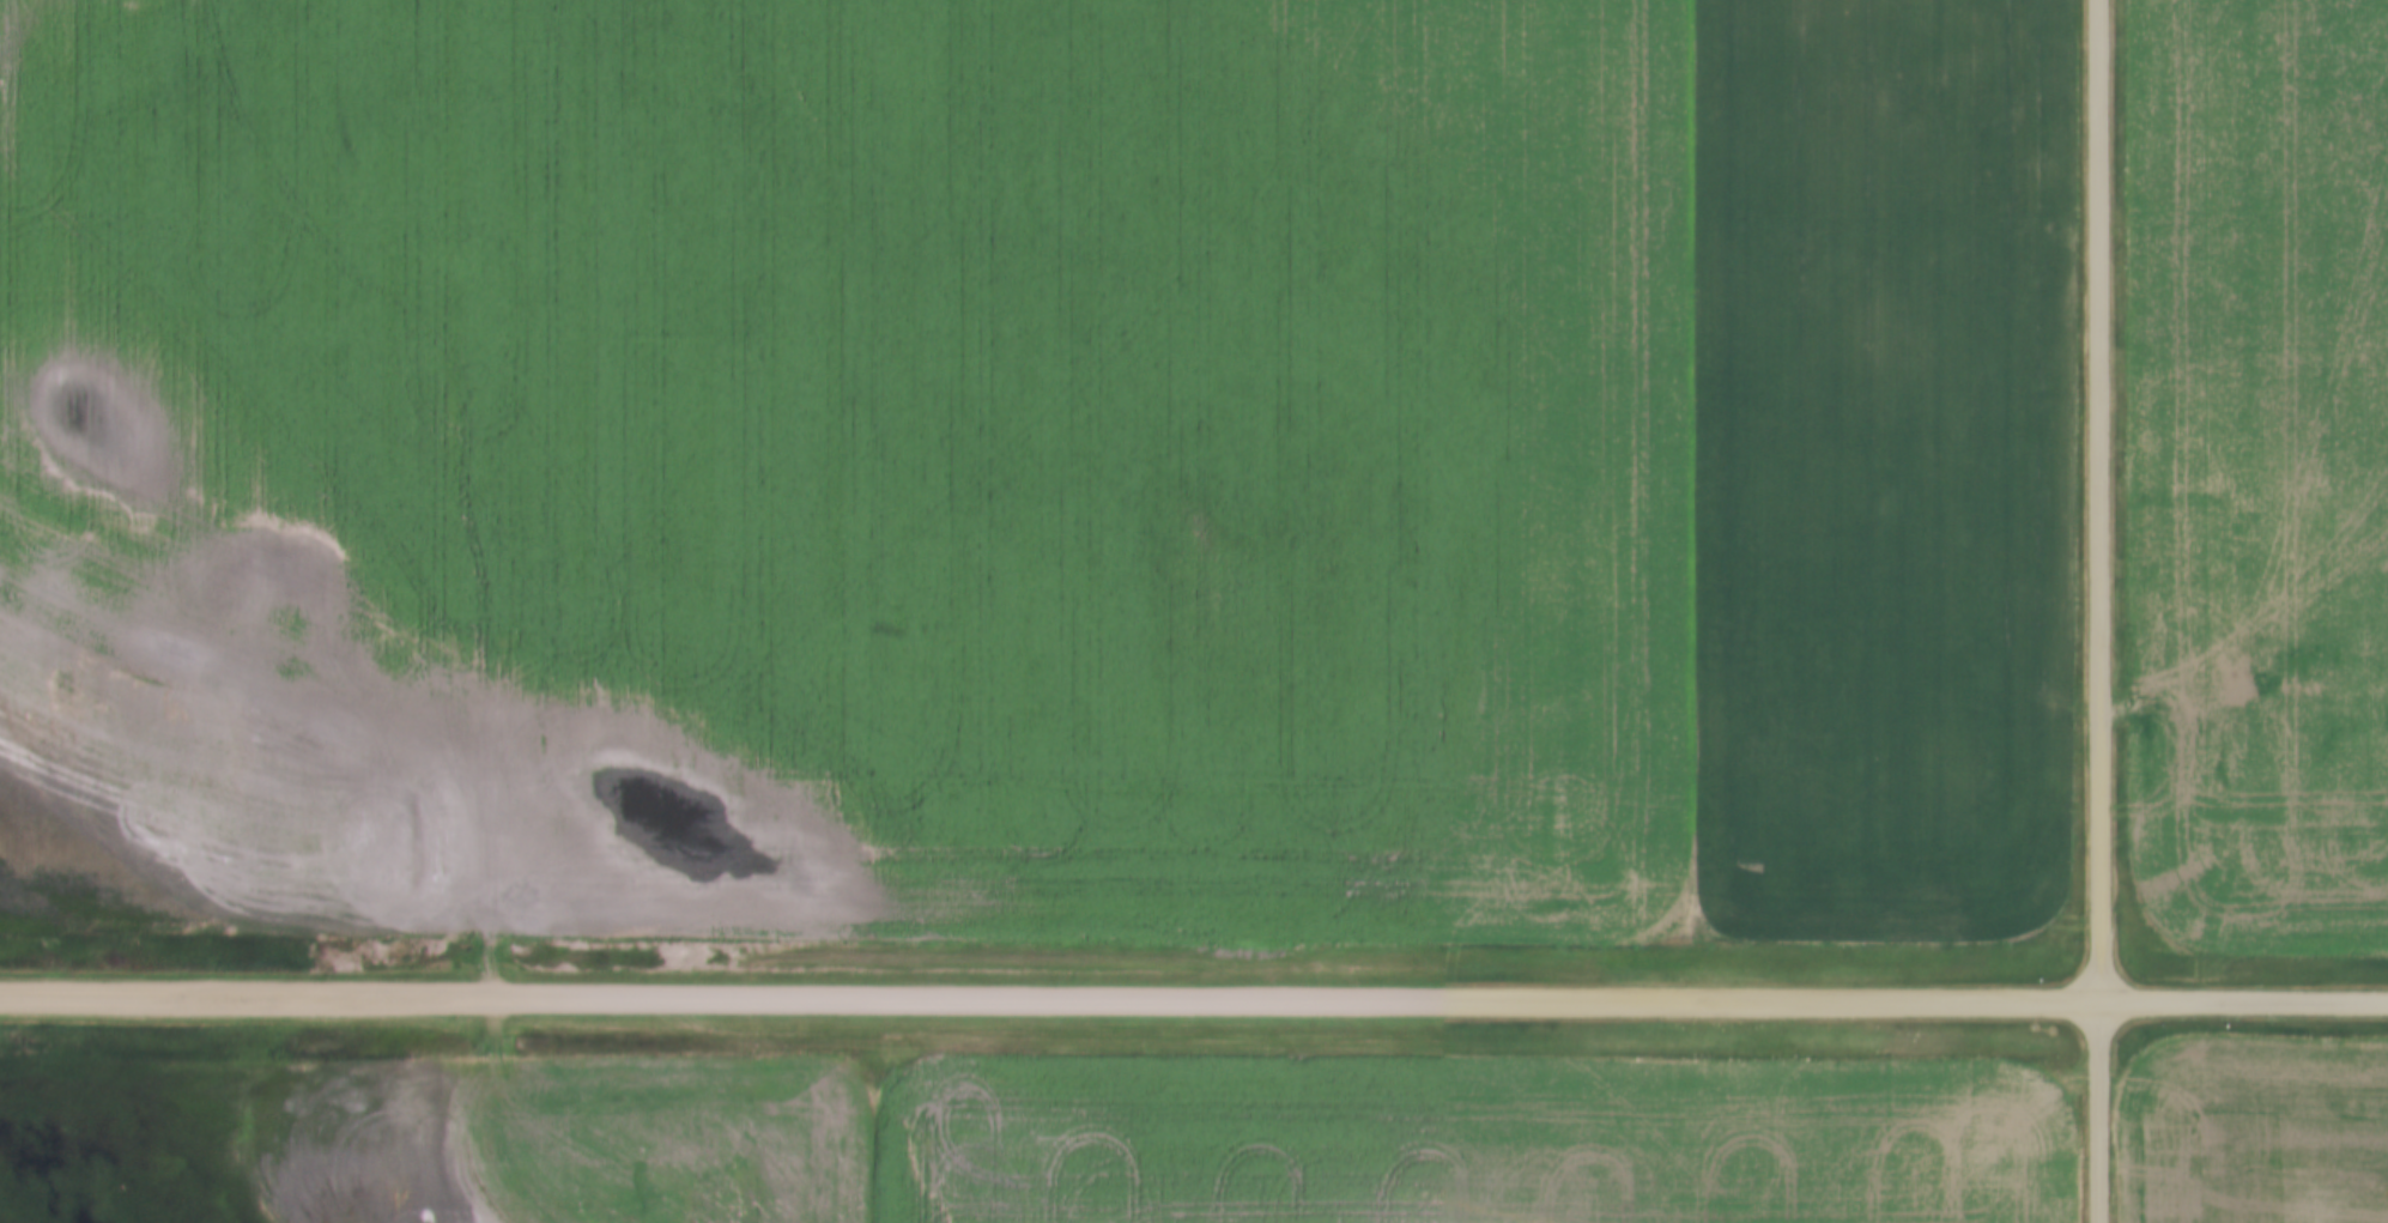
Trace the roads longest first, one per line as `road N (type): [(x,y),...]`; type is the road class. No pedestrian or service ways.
road 1 (tertiary): [(0,996),(2097,1003)]
road 2 (residential): [(2096,0),(2098,1222)]
road 3 (tertiary): [(2097,1003),(2387,1001)]

